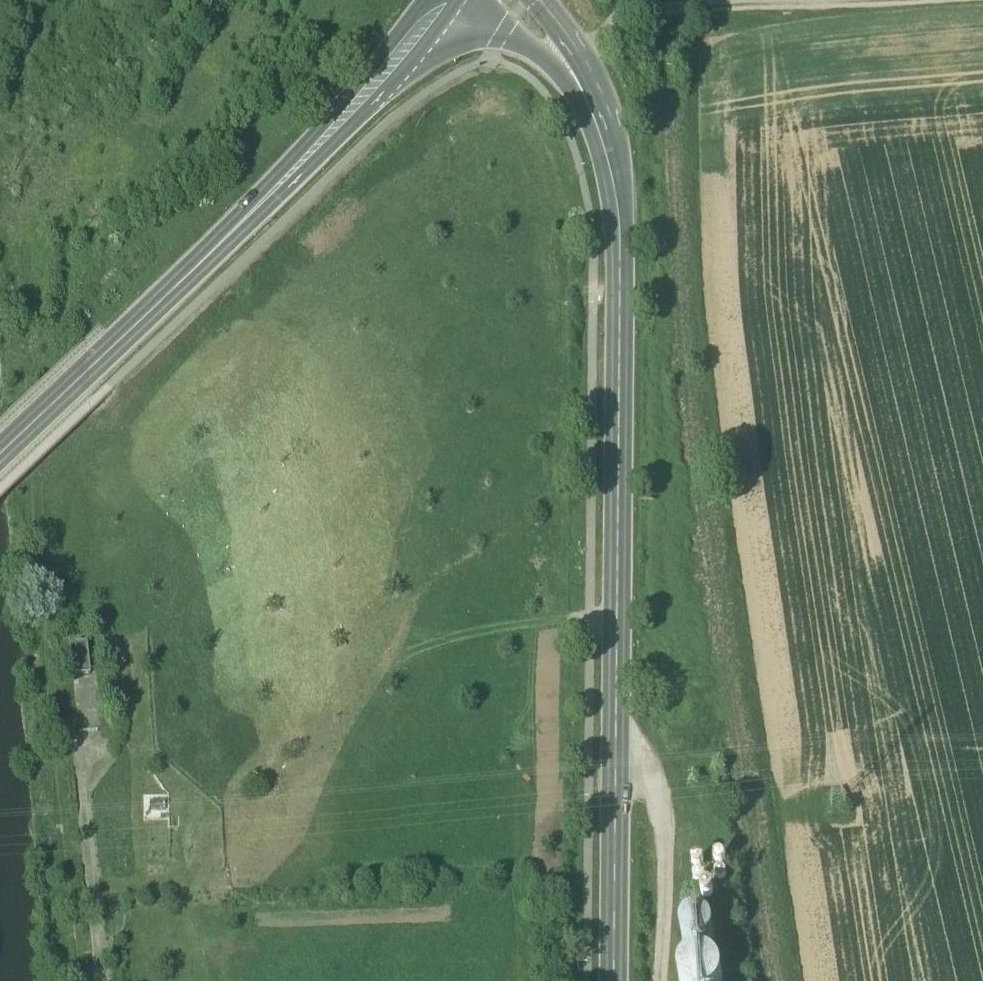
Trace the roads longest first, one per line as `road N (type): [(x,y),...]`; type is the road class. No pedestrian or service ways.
road 1 (secondary): [(615,980),(620,219),(595,117),(566,62),(506,0)]
road 2 (primary): [(0,459),(396,74),(445,0)]
road 3 (track): [(566,62),(626,6),(838,0)]
road 4 (track): [(86,753),(101,980)]

